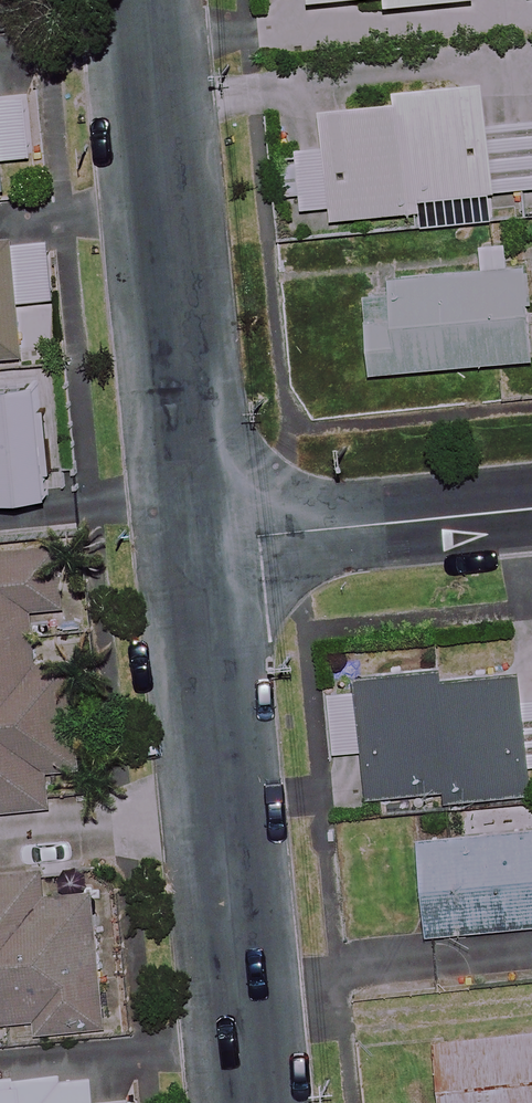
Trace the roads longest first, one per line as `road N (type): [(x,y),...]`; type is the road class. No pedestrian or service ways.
road 1 (residential): [(249,1102),(193,544)]
road 2 (residential): [(193,544),(141,0)]
road 3 (residential): [(193,544),(531,509)]

